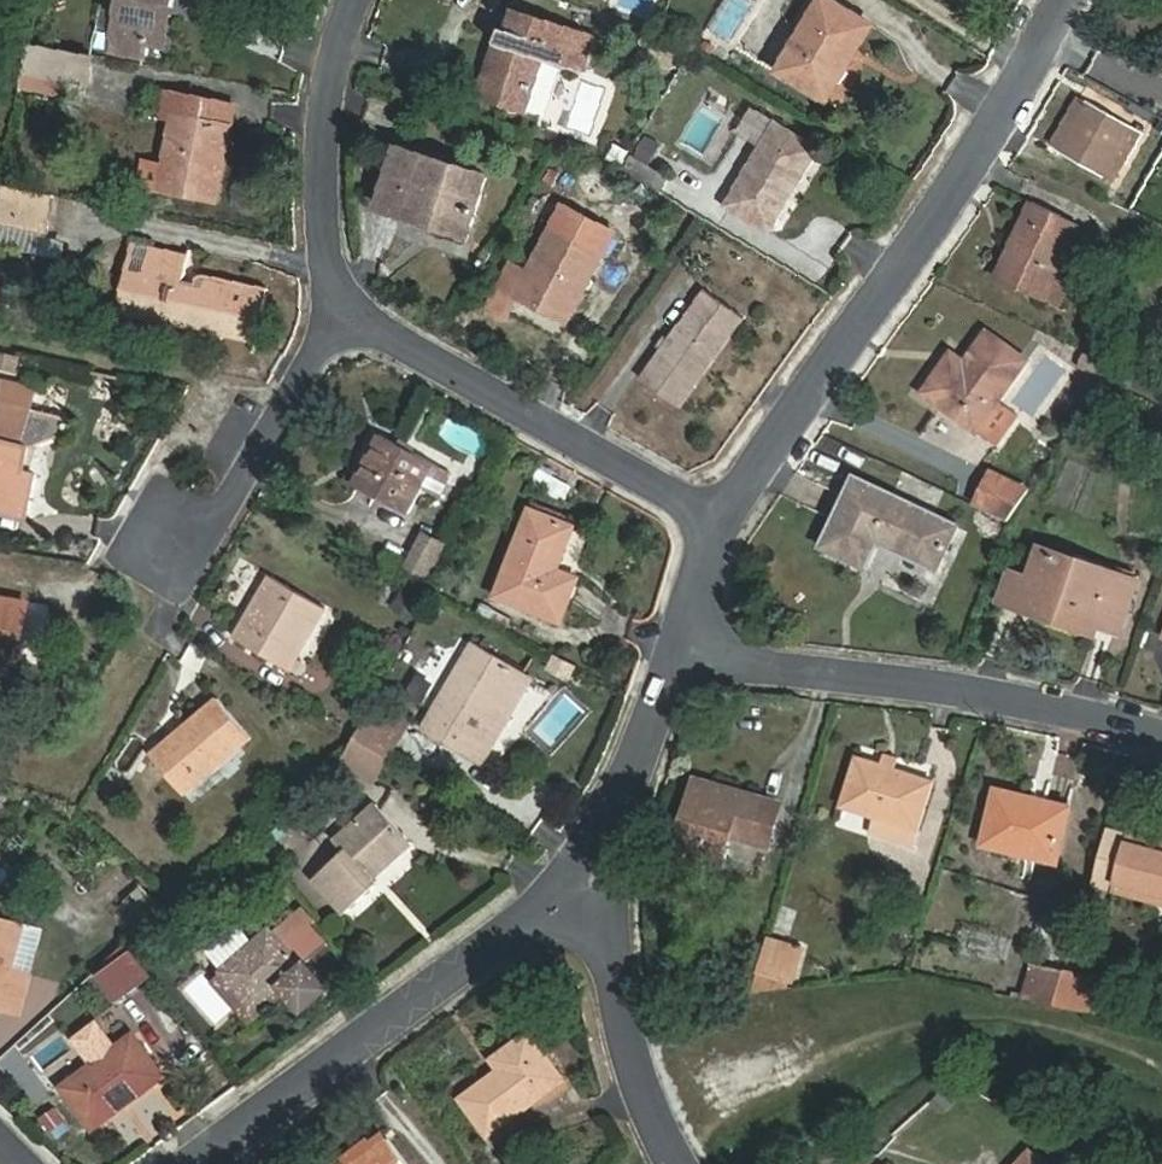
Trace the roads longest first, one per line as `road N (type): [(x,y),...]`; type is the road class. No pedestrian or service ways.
road 1 (residential): [(729,514),(985,153),(1075,0)]
road 2 (residential): [(194,1163),(585,879)]
road 3 (residential): [(698,647),(978,687),(1161,738)]
road 4 (residential): [(729,514),(394,339),(360,292)]
road 5 (residential): [(176,542),(209,526),(360,292)]
road 6 (residential): [(360,292),(325,242),(331,99),(352,0)]
road 7 (residential): [(585,879),(682,1163)]
road 8 (residential): [(585,879),(698,647)]
road 9 (residential): [(698,647),(729,514)]

